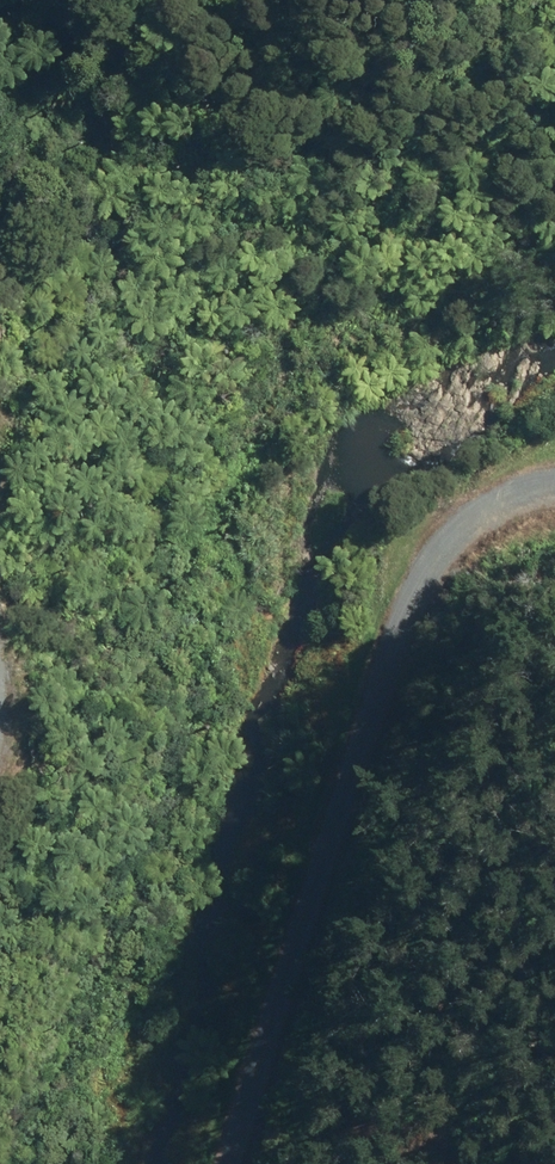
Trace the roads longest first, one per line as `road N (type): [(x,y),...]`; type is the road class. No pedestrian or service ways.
road 1 (unclassified): [(229,1163),(399,656),(465,512),(521,473),(554,470)]

